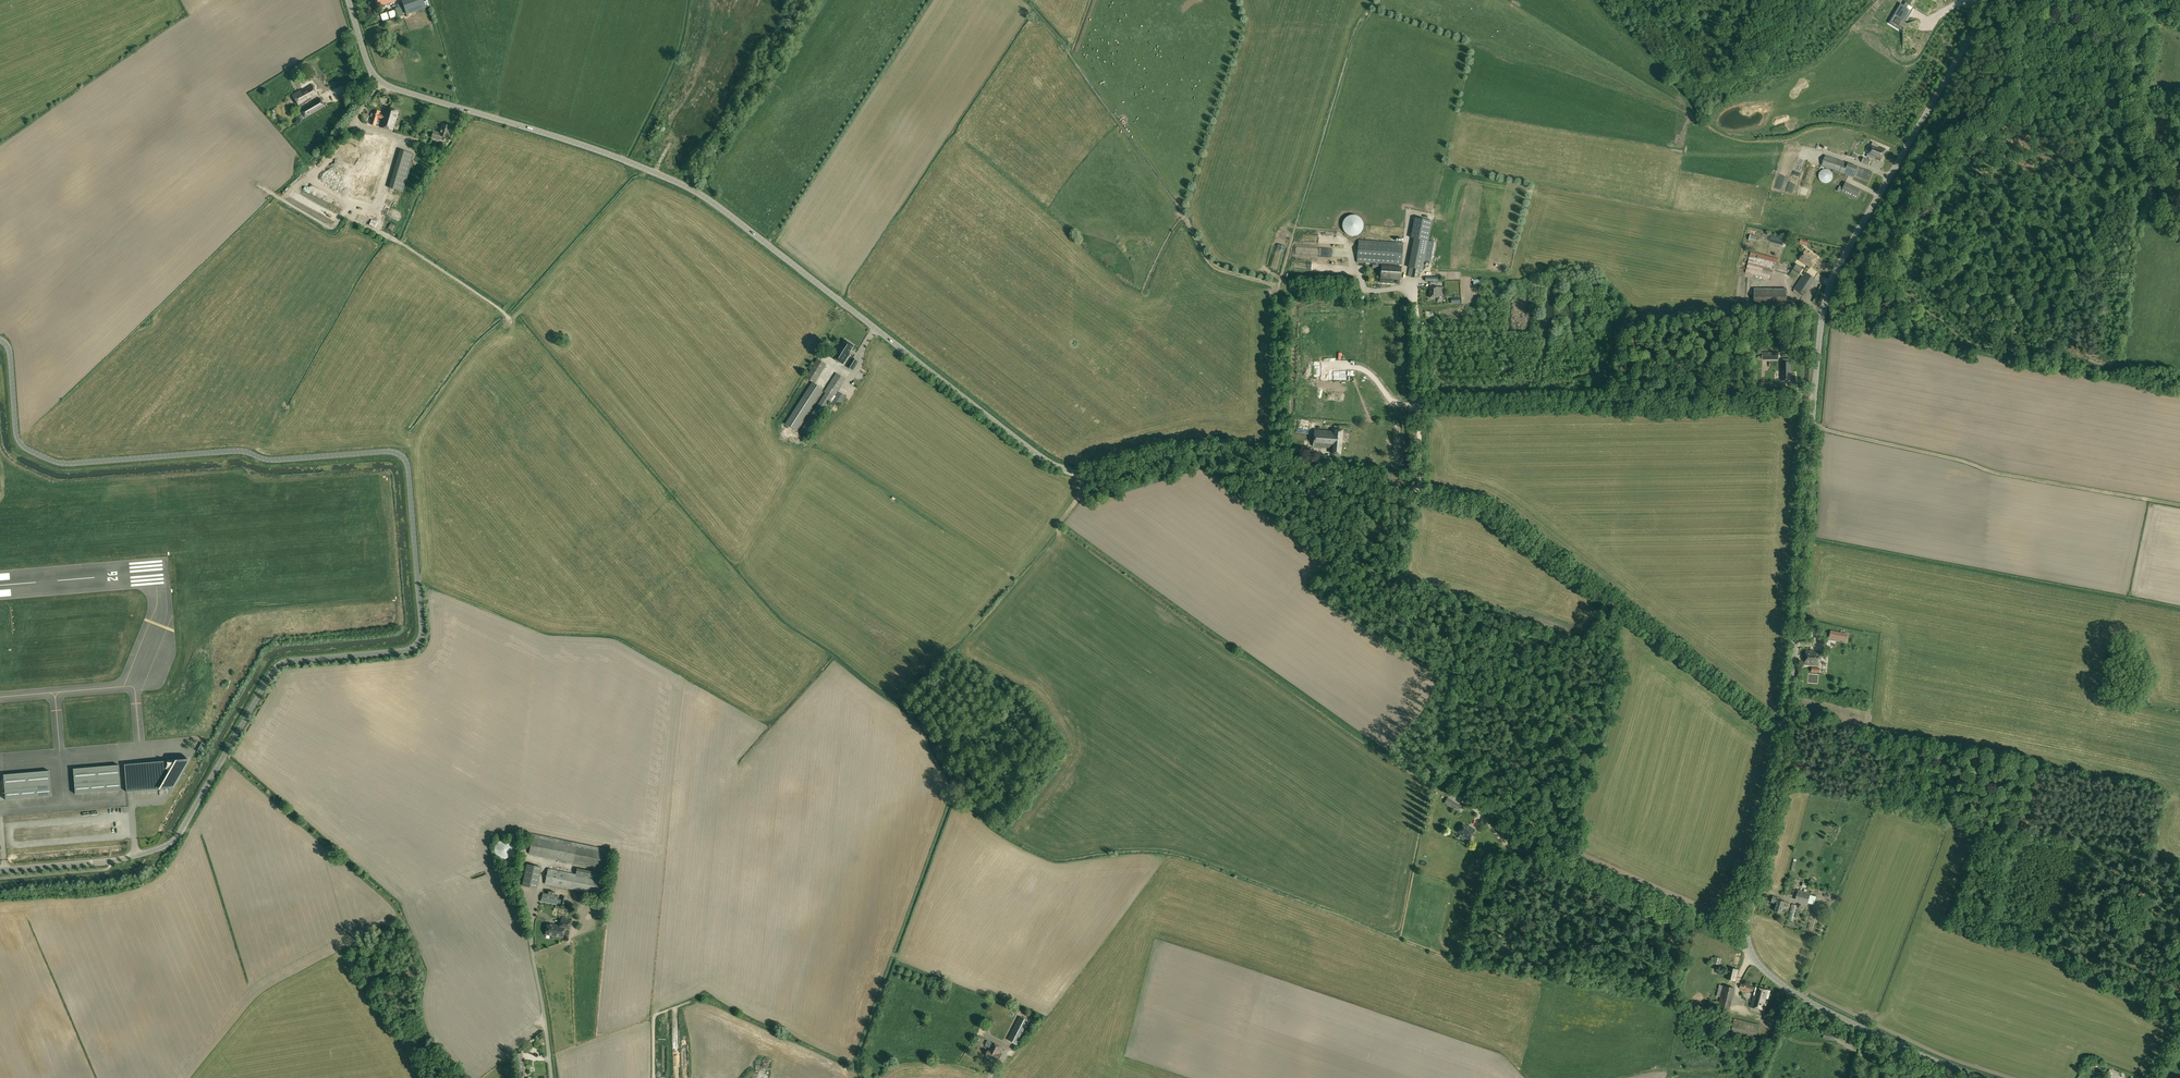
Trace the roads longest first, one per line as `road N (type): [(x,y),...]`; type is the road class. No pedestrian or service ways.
road 1 (tertiary): [(1787,732),(1492,511),(1278,469),(1217,443),(1093,474),(1046,461),(688,187),(384,84),(367,62),(348,0)]
road 2 (tertiary): [(0,871),(112,861),(164,847),(179,833),(278,665),(405,651),(417,646),(422,629),(408,465),(399,454),(269,460),(238,451),(58,463),(18,440),(10,351),(0,340)]
road 3 (unclassified): [(1787,732),(1825,299),(1992,0)]
road 4 (tertiary): [(1982,1077),(1808,1001),(1752,954),(1747,920),(1787,732)]
road 5 (track): [(2179,506),(2019,477),(1812,426)]
road 6 (track): [(223,138),(249,179),(325,226),(343,216),(406,247),(500,310),(505,327)]
road 7 (track): [(1749,948),(1511,847),(1453,795)]
road 8 (track): [(1415,288),(1419,495)]

